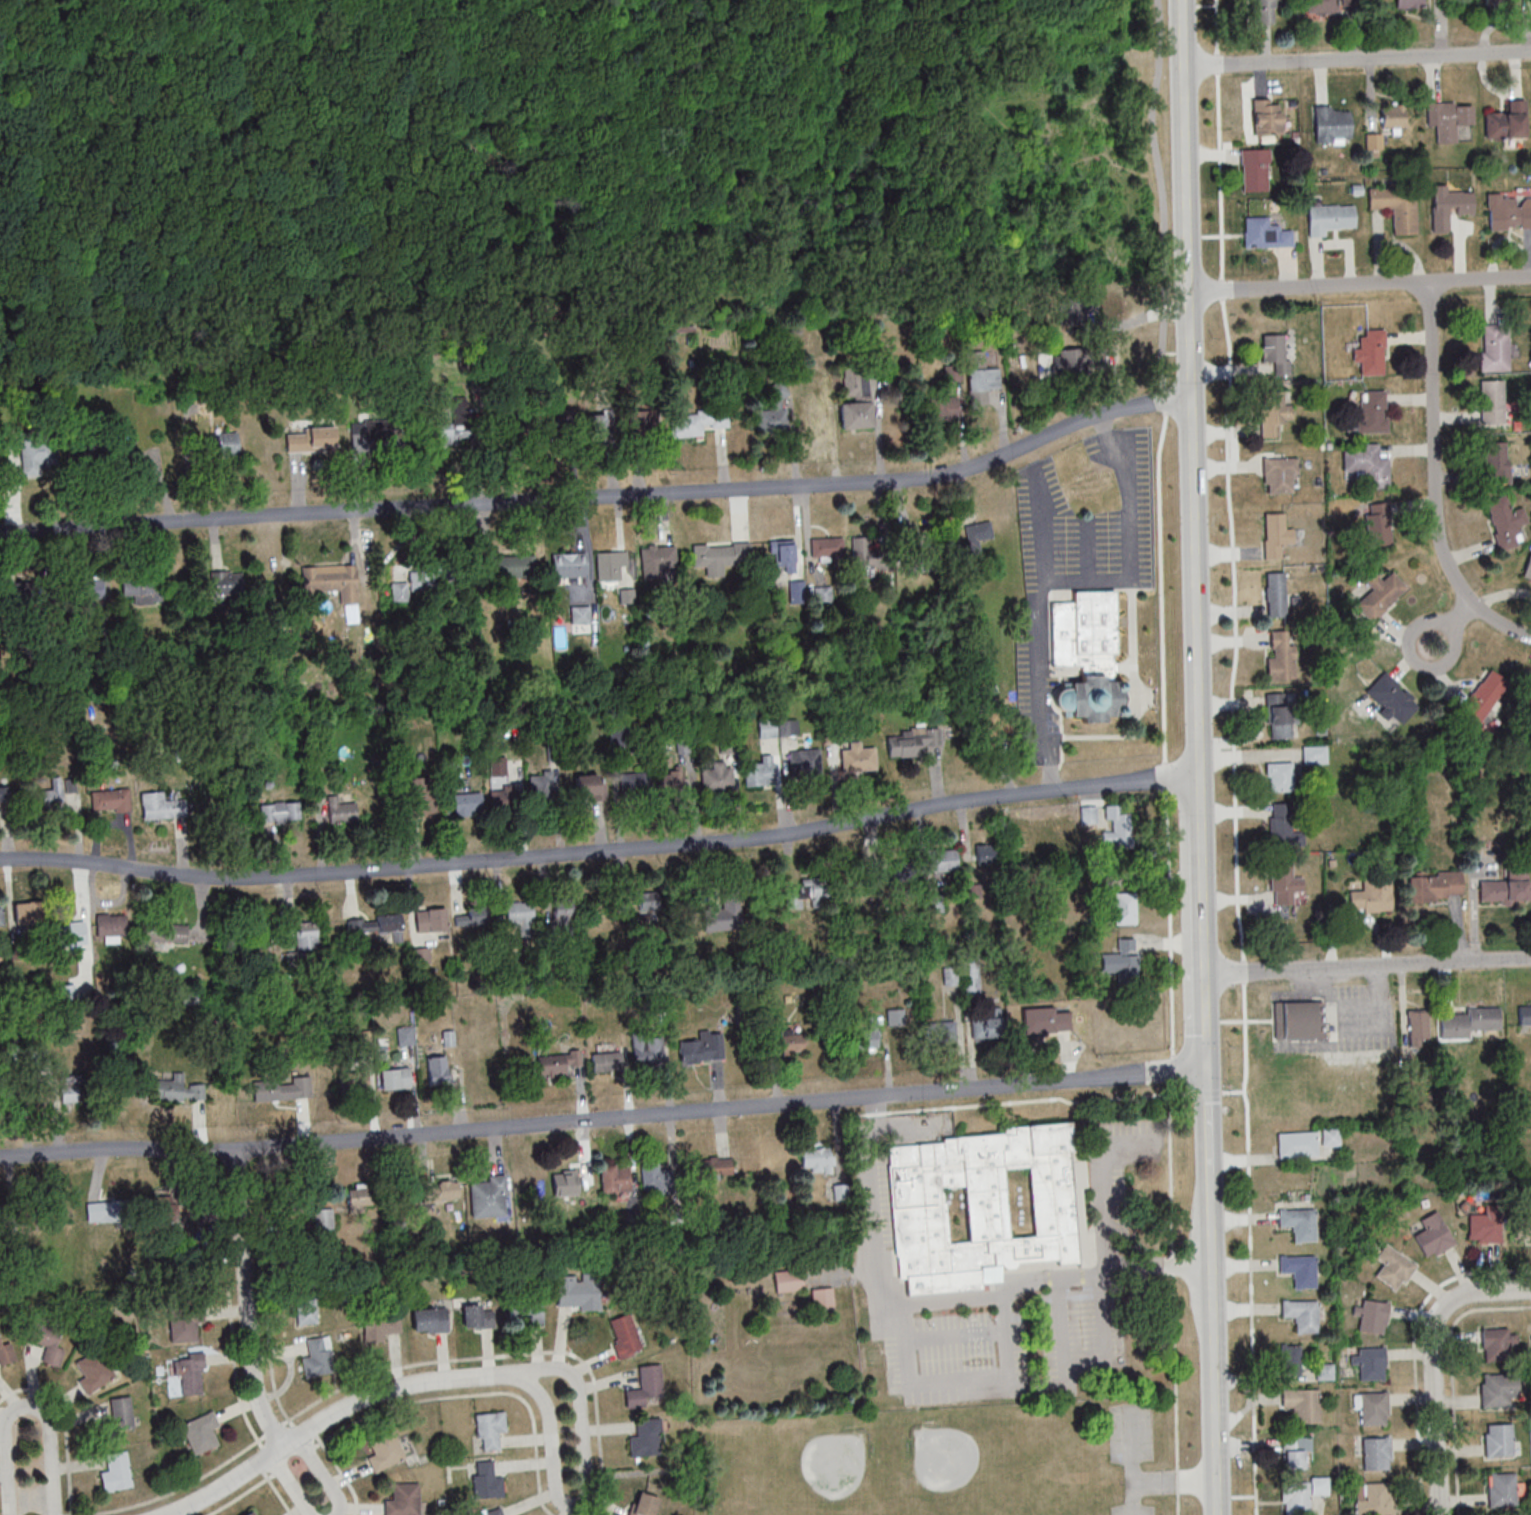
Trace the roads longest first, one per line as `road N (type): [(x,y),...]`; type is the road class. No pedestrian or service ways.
road 1 (residential): [(1204,1066),(234,1150),(0,1157)]
road 2 (residential): [(1192,393),(1094,415),(945,474),(0,532)]
road 3 (residential): [(1199,774),(703,843),(365,870),(233,879),(0,860)]
road 4 (secondary): [(1199,793),(1182,0)]
road 5 (residential): [(1530,635),(1471,600),(1438,535),(1429,282)]
road 6 (residential): [(493,1374),(560,1368),(573,1377),(585,1487),(579,1502),(563,1504),(555,1495),(547,1413),(537,1392),(516,1376),(493,1374)]
road 7 (residential): [(1530,50),(1183,66)]
road 8 (residential): [(1530,277),(1189,293)]
road 9 (residential): [(1530,959),(1203,976)]
road 10 (residential): [(282,1445),(255,1391),(234,1150)]
road 11 (residential): [(1530,1288),(1462,1294),(1435,1322),(1440,1514)]
road 12 (secondary): [(1215,1514),(1208,1216)]
road 13 (secondary): [(1204,1048),(1199,793)]
road 14 (residential): [(53,1514),(45,1419),(25,1404),(2,1422),(7,1514)]
road 15 (residential): [(282,1445),(387,1389),(493,1374)]
road 16 (residential): [(162,1514),(282,1445)]

